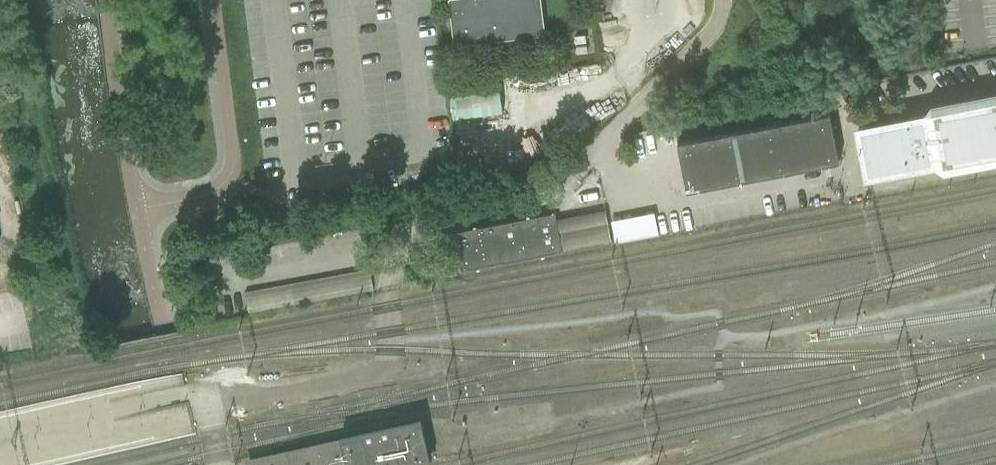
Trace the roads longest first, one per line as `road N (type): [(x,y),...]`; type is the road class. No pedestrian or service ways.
road 1 (unclassified): [(625,120),(707,29),(718,0)]

